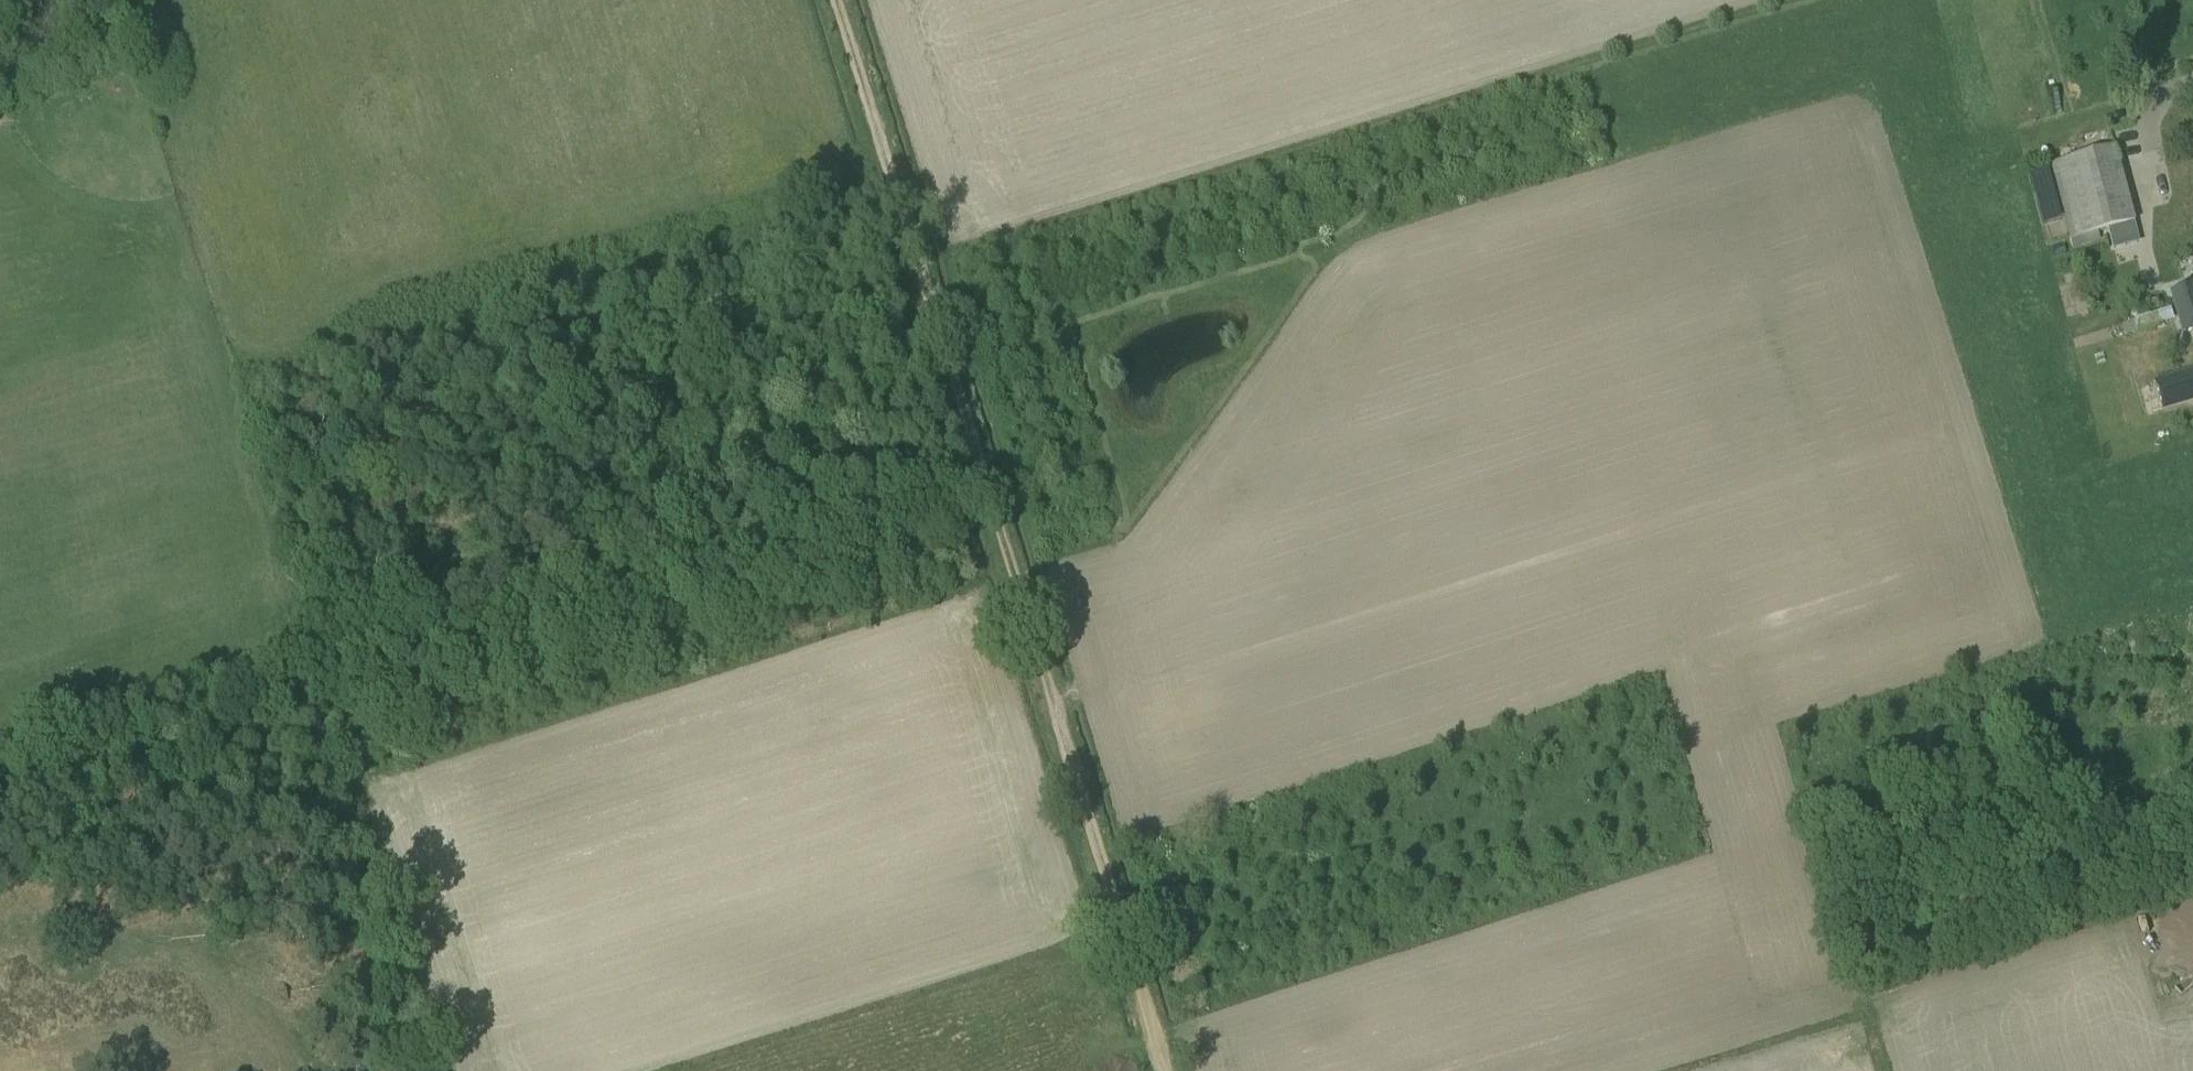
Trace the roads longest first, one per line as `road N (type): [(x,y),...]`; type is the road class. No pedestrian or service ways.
road 1 (track): [(1167,1070),(844,0)]

